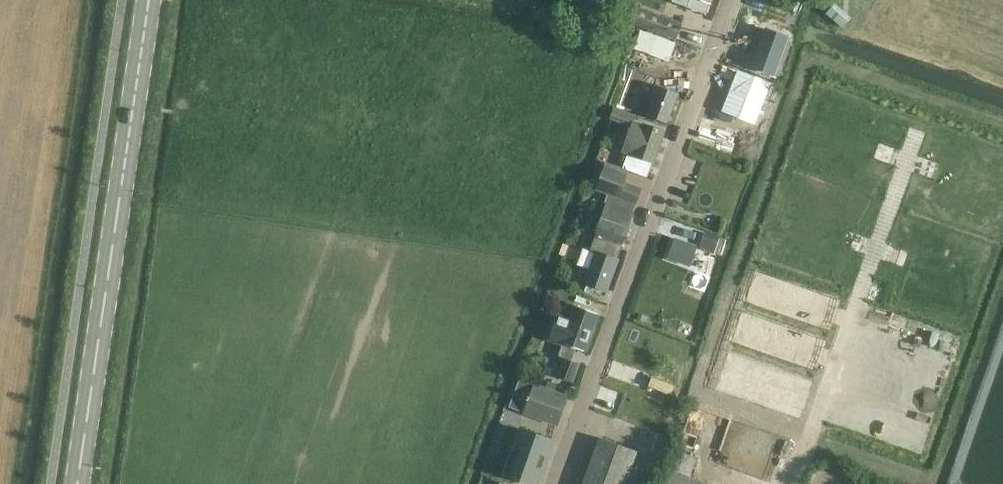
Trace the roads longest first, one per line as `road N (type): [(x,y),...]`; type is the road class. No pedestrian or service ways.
road 1 (unclassified): [(553,483),(729,0)]
road 2 (tertiary): [(78,483),(150,0)]

